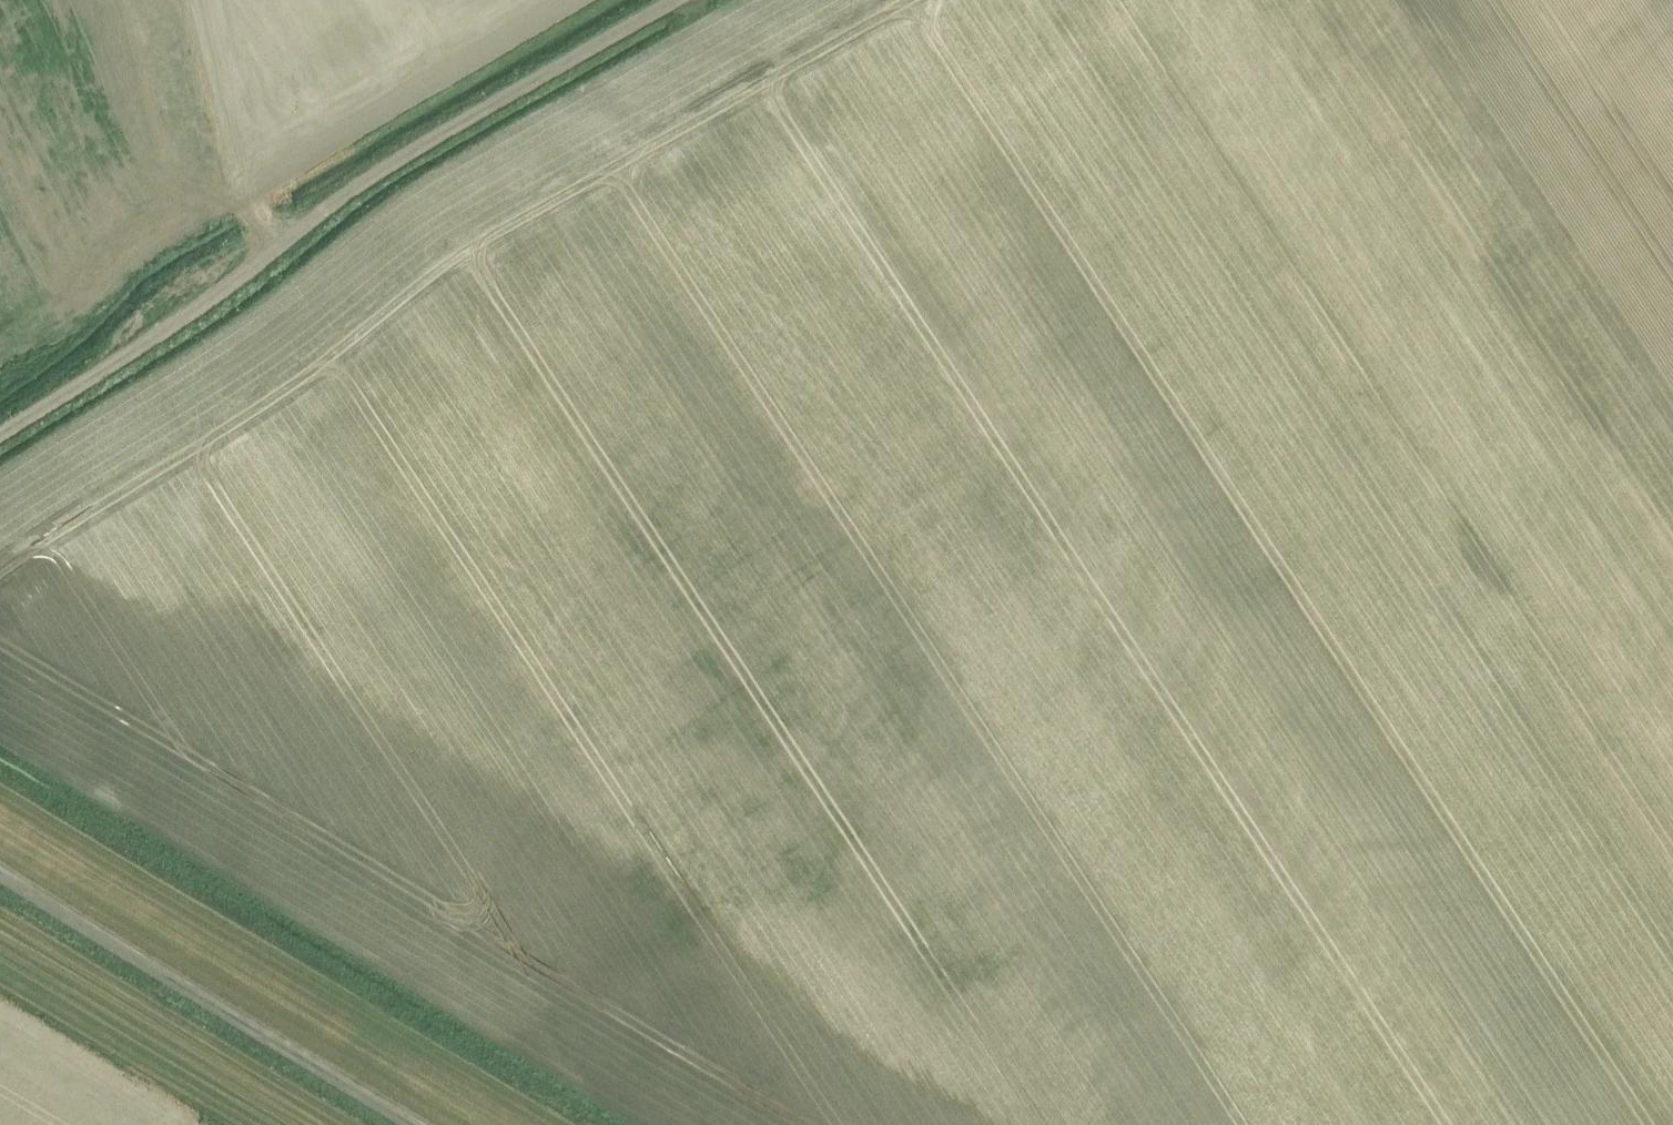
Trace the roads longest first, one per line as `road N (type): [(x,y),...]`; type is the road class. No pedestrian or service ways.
road 1 (track): [(0,436),(194,313),(362,183),(673,0)]
road 2 (track): [(0,871),(417,1124)]

